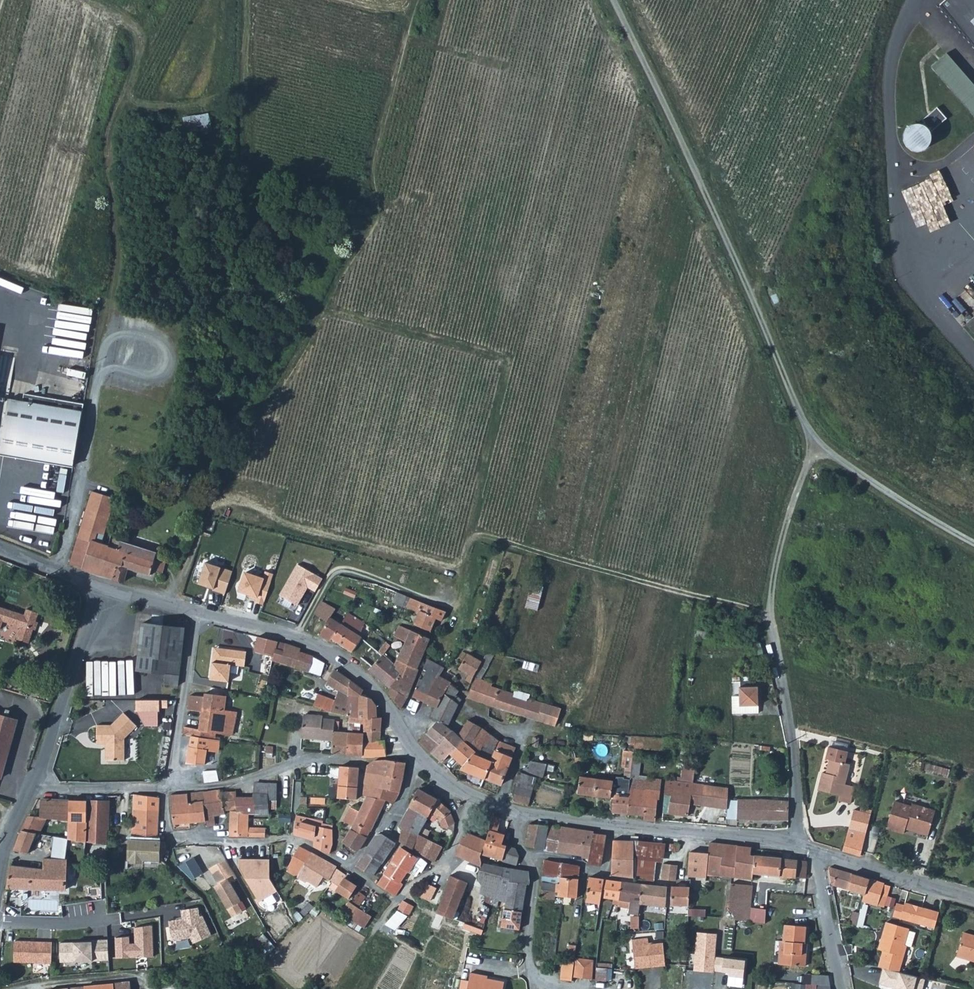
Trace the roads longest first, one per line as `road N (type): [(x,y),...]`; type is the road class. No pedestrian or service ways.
road 1 (track): [(301,642),(334,572),(450,605),(472,540),(489,538),(771,619),(782,540),(817,448)]
road 2 (track): [(472,540),(510,361),(326,306),(379,207),(370,181),(419,0)]
road 3 (track): [(973,545),(817,448),(615,0)]
road 4 (unclassified): [(197,614),(270,631),(337,658),(383,700),(441,780),(519,814)]
road 5 (track): [(78,0),(133,29),(143,49),(106,160),(119,279),(110,318)]
road 6 (track): [(326,306),(243,438),(170,608)]
road 7 (residential): [(398,901),(292,840),(174,836),(165,822),(167,789)]
road 8 (unclassified): [(519,814),(801,848)]
road 9 (residential): [(110,318),(56,572)]
road 10 (unclassified): [(801,848),(771,619)]
road 11 (unclassified): [(33,787),(103,589)]
road 12 (residential): [(167,789),(245,783),(299,762),(364,761)]
road 13 (residential): [(167,789),(197,614)]
road 14 (residential): [(519,814),(517,838),(534,874),(528,963),(535,986)]
road 15 (unclassified): [(816,853),(973,901)]
road 16 (unclassified): [(816,853),(838,988)]
road 17 (residential): [(33,787),(167,789)]

